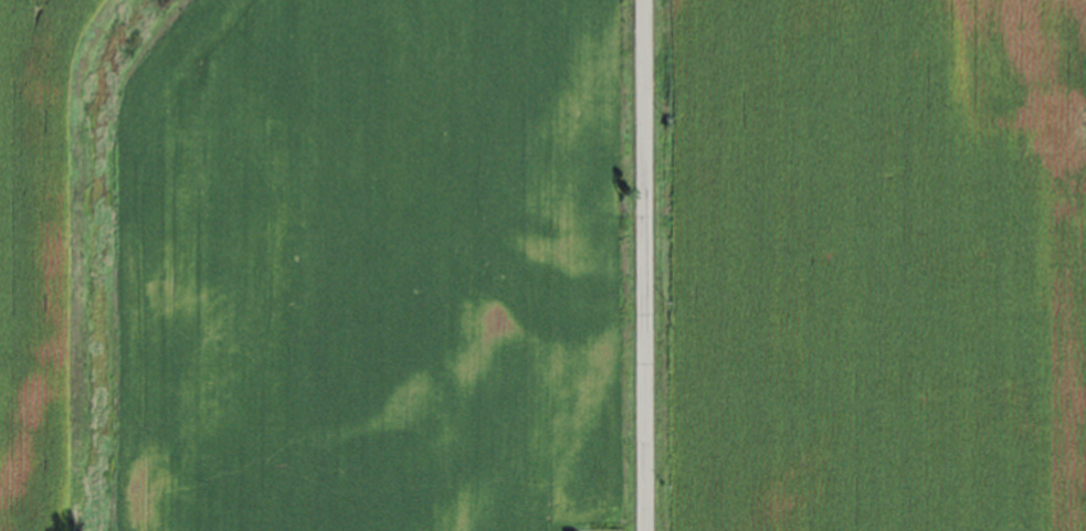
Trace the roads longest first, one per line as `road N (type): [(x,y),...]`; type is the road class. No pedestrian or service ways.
road 1 (residential): [(648,530),(646,0)]

